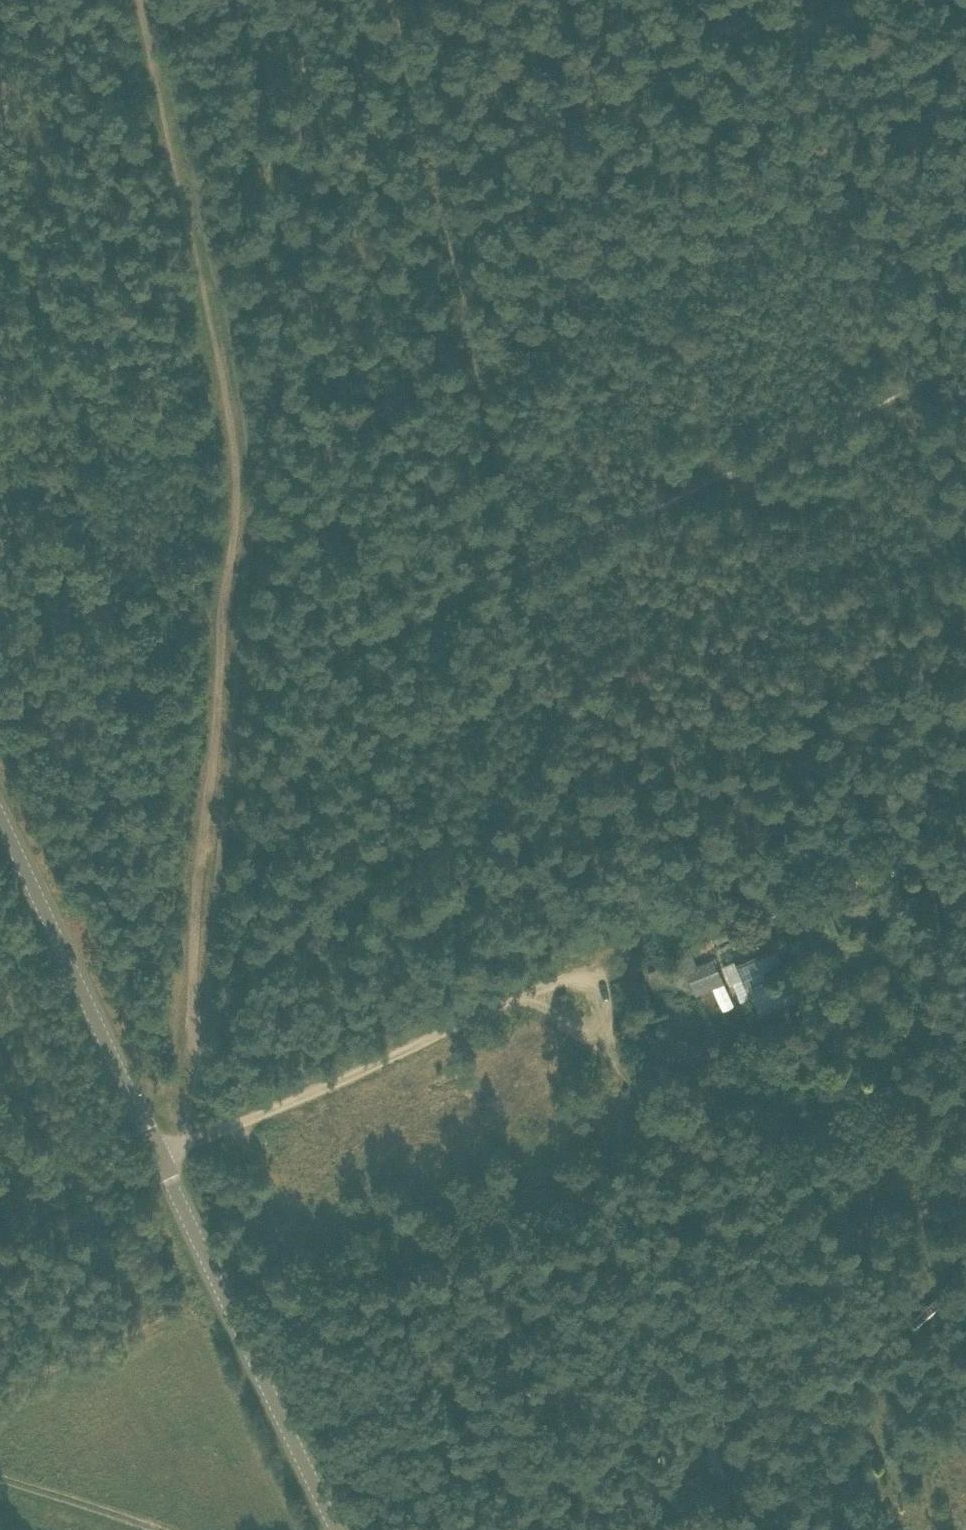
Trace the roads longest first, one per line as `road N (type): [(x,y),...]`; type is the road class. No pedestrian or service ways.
road 1 (track): [(150,1143),(182,1077),(232,491),(209,342),(130,0)]
road 2 (tertiary): [(338,1529),(0,828)]
road 3 (track): [(586,969),(158,1159)]
road 4 (track): [(182,1529),(0,1471)]

